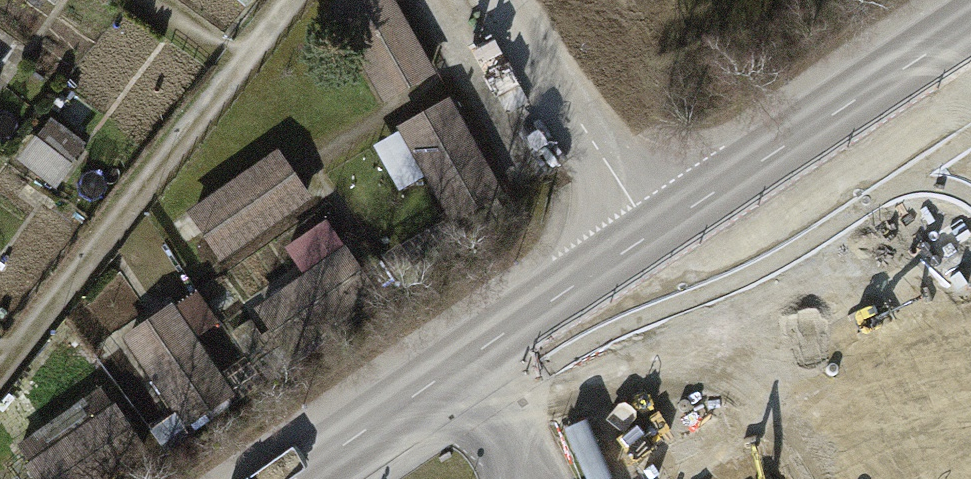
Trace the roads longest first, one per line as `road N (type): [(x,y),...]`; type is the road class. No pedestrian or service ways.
road 1 (track): [(287,0),(0,366)]
road 2 (secondary): [(300,478),(658,235)]
road 3 (secondary): [(658,235),(970,33)]
road 4 (residential): [(503,0),(571,114),(658,235)]

